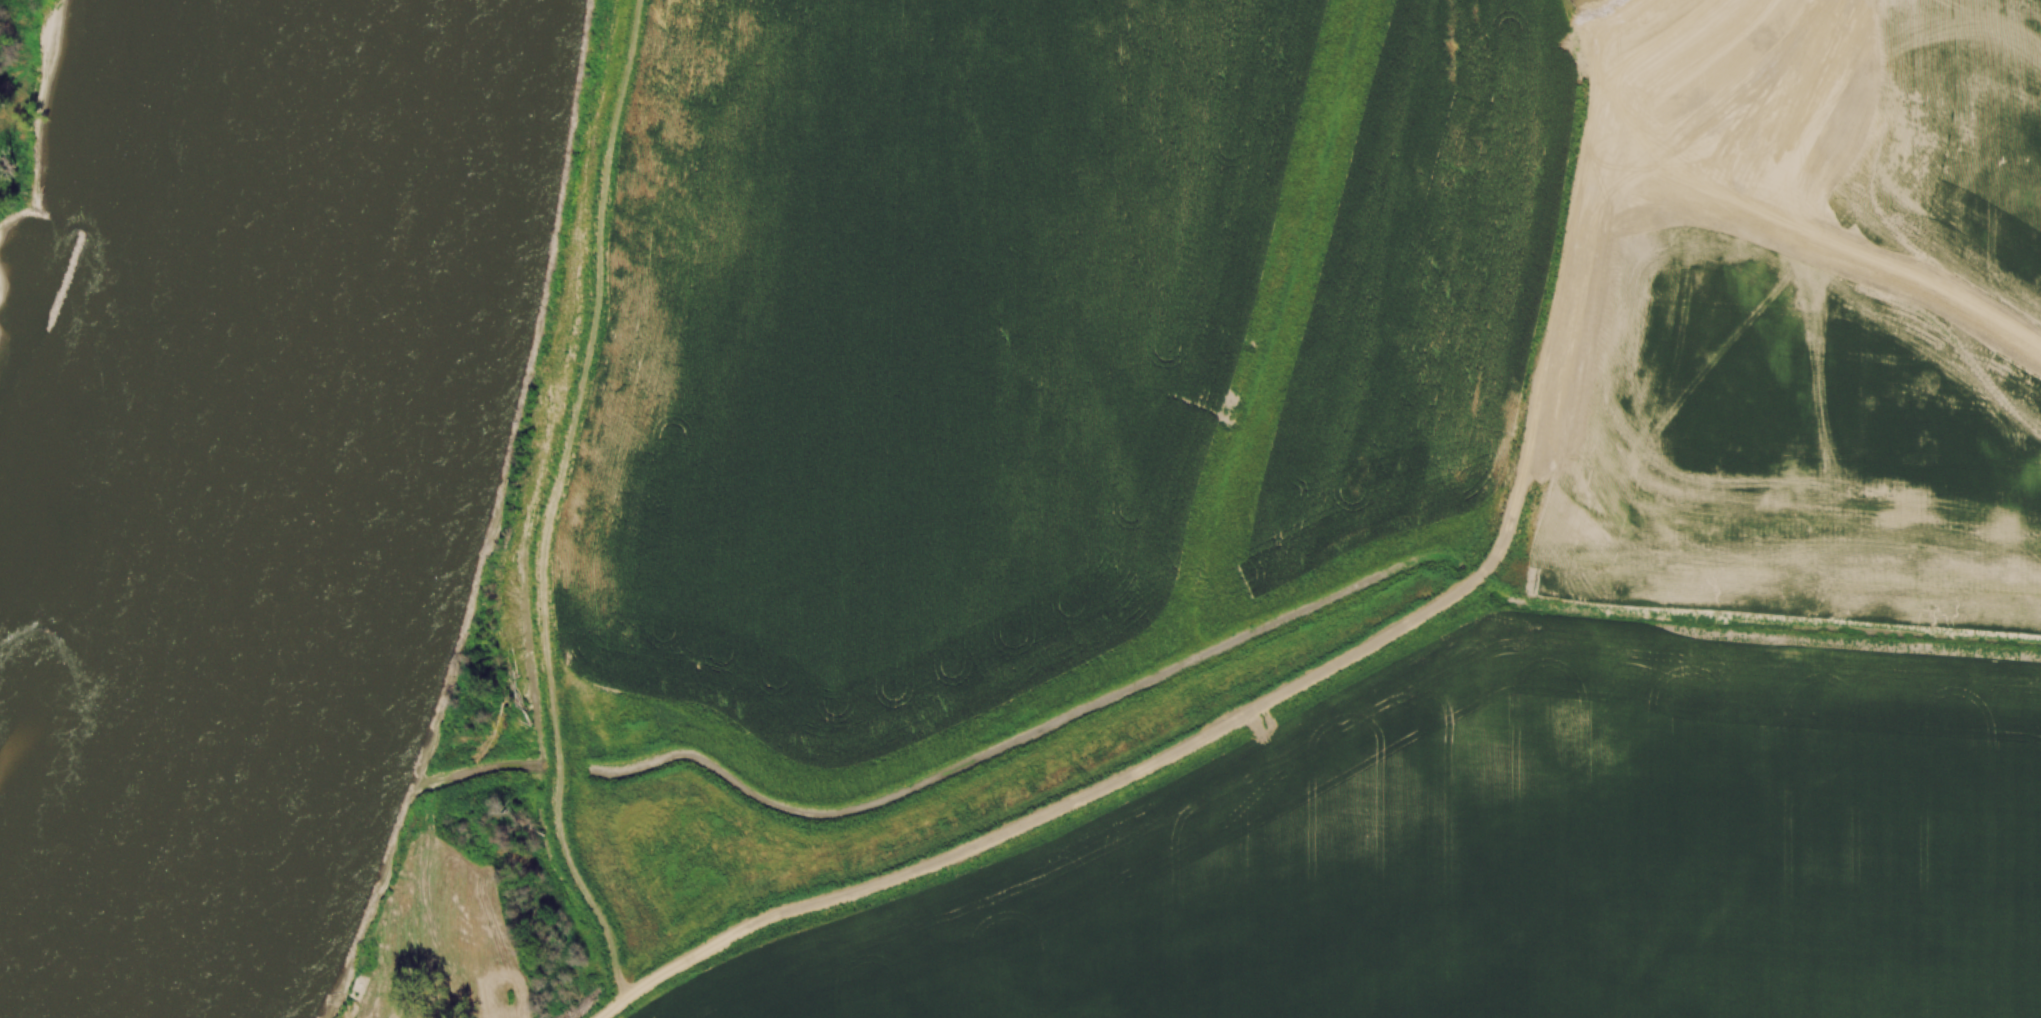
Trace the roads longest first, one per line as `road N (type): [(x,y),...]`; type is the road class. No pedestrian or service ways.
road 1 (residential): [(1601,0),(1570,273),(1518,502),(1483,575),(1344,663),(1154,766),(938,864),(768,919),(636,999),(624,1017)]

